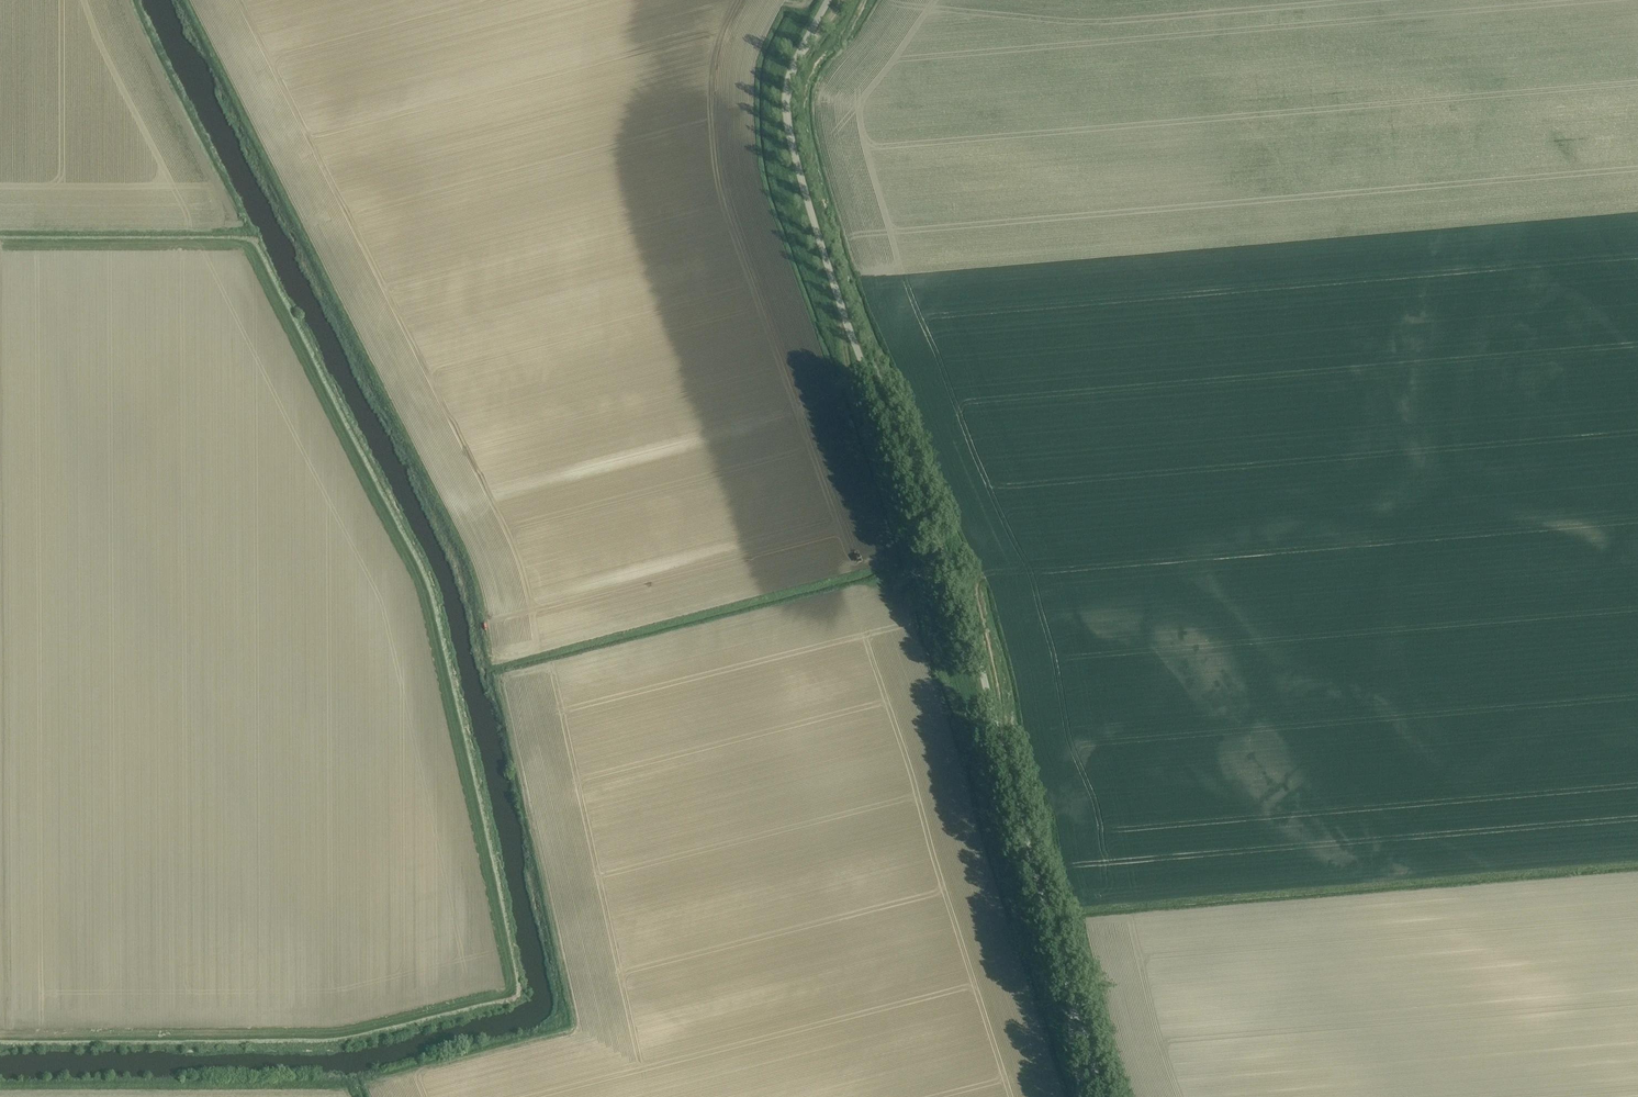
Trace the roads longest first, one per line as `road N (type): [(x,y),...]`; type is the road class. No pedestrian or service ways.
road 1 (unclassified): [(1102,1096),(964,612),(849,328),(792,146),(787,86),(827,0)]

